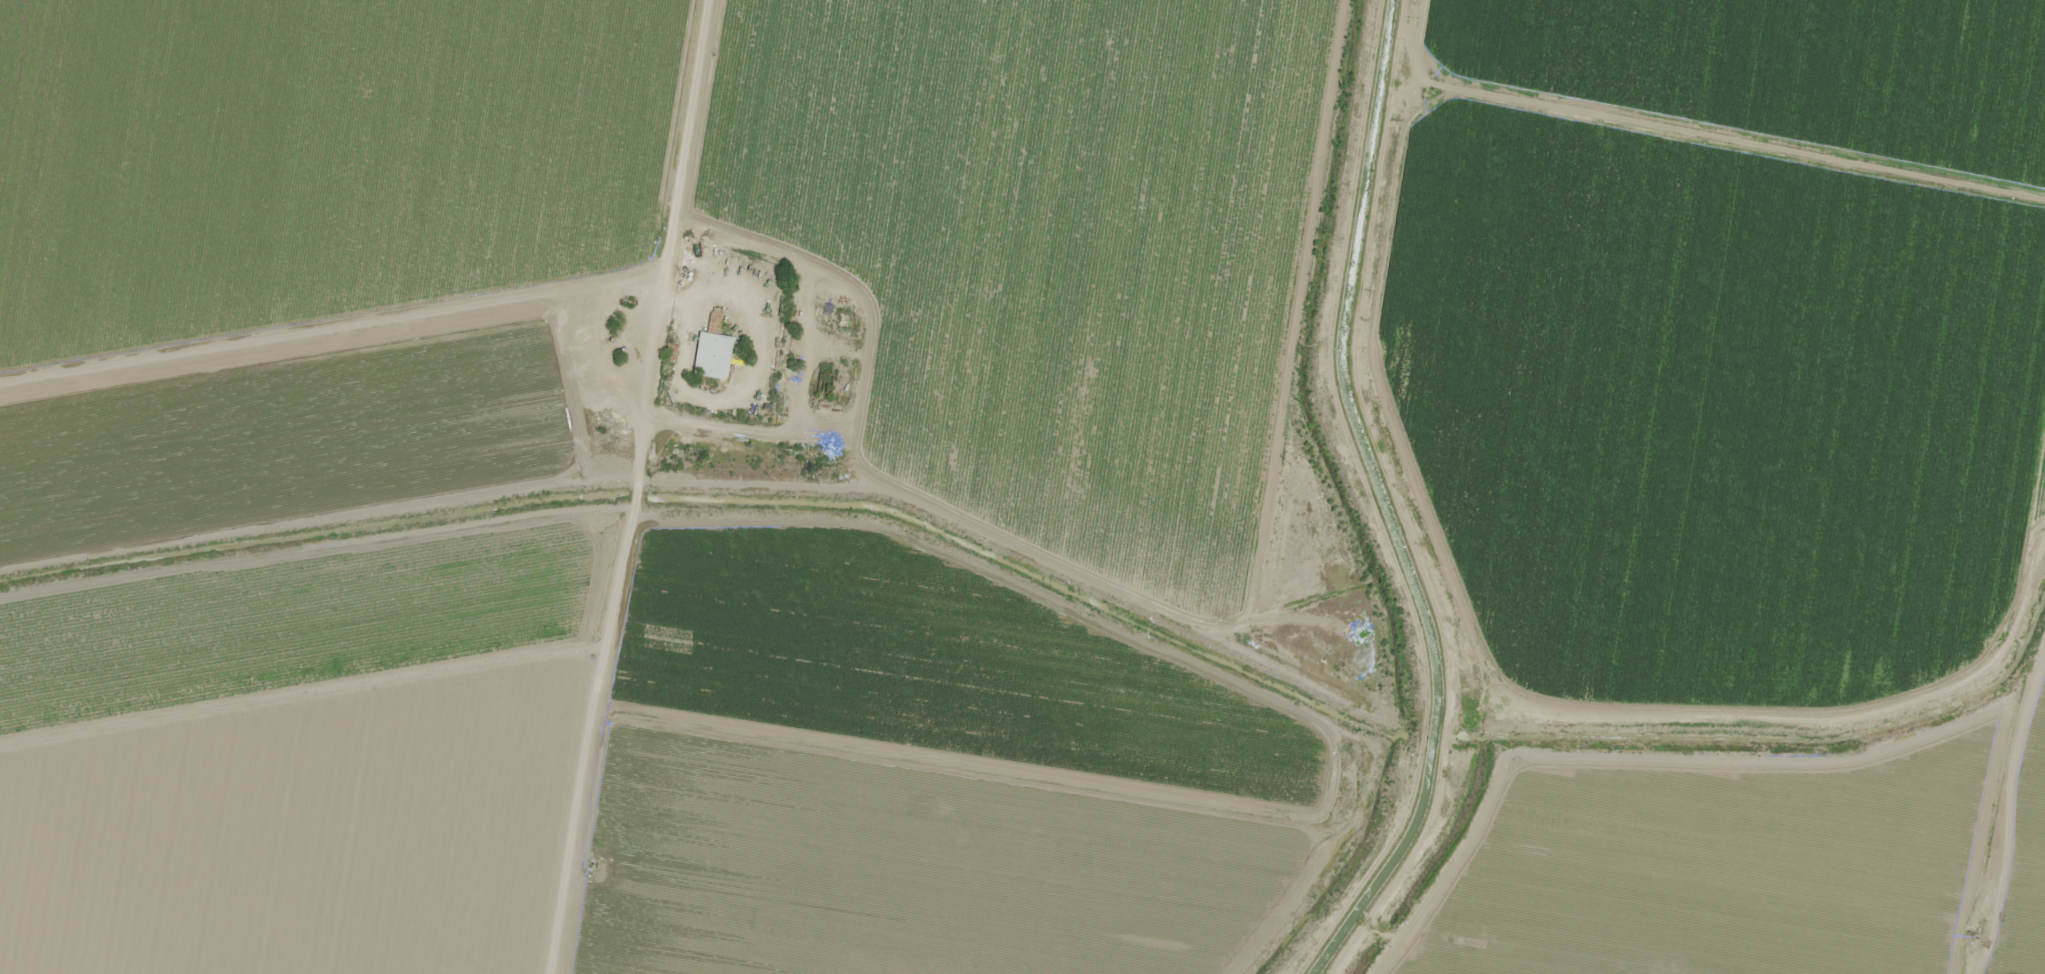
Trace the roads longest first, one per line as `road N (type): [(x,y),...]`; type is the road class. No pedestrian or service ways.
road 1 (residential): [(1435,0),(1377,401),(1453,554),(1457,754),(1424,863),(1358,973)]
road 2 (residential): [(705,0),(693,75),(685,311),(671,359),(576,973)]

